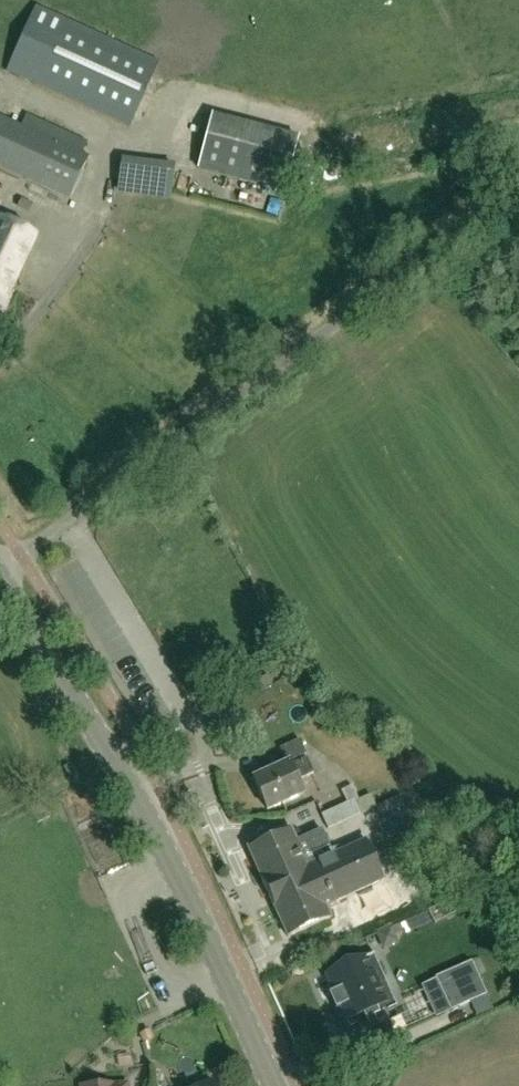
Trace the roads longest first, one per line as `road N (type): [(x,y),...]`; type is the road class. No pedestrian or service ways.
road 1 (unclassified): [(0,568),(518,187)]
road 2 (tertiary): [(274,1085),(167,856),(0,581)]

